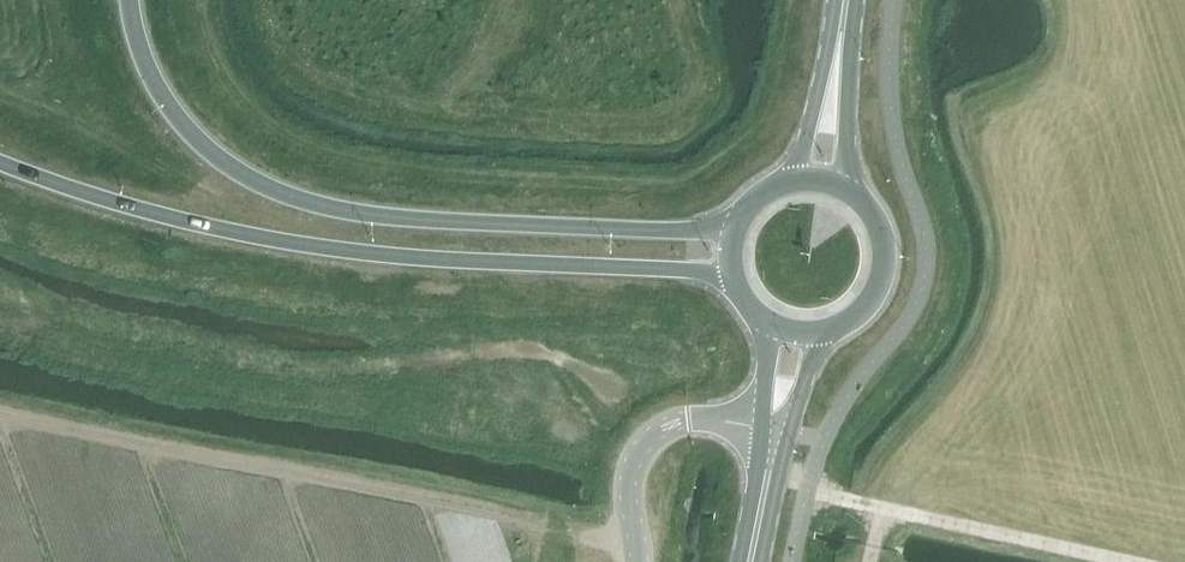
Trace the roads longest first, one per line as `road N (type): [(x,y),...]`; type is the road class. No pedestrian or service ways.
road 1 (trunk): [(0,160),(189,221),(318,245),(731,277)]
road 2 (trunk): [(733,227),(390,218),(293,199),(229,167),(182,118),(151,72),(130,0)]
road 3 (unclassified): [(639,561),(629,477),(647,438),(686,418),(774,430)]
road 4 (secondary): [(817,334),(857,316),(872,300),(885,258),(874,216),(843,187)]
road 5 (secondary): [(748,561),(774,430)]
road 6 (secondary): [(843,187),(838,65)]
road 7 (secondary): [(838,65),(796,178)]

